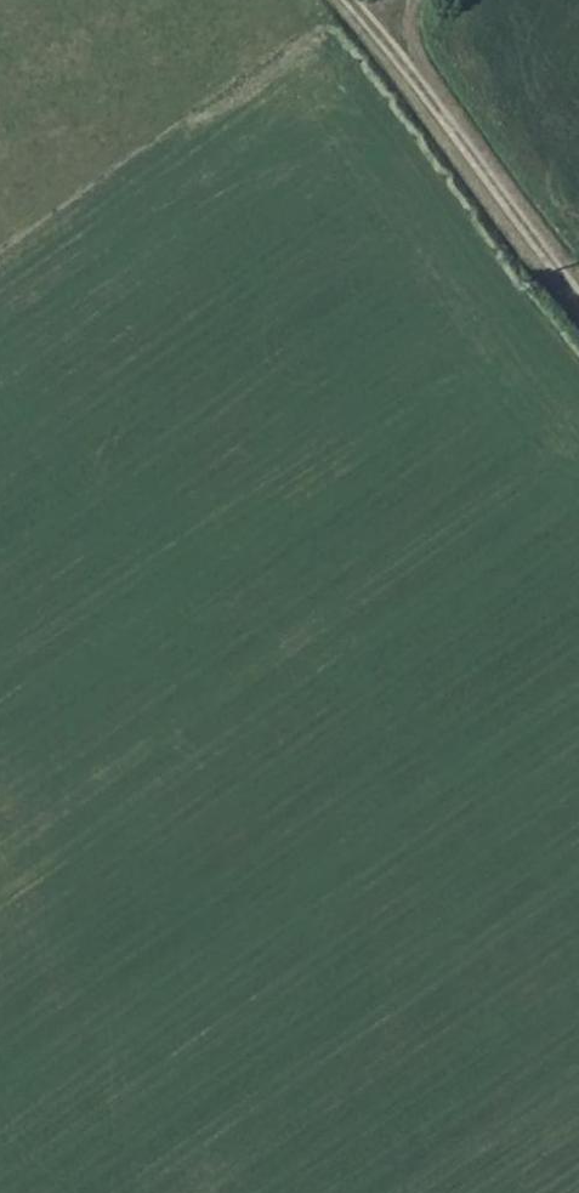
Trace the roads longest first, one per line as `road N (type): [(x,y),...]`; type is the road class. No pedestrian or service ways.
road 1 (track): [(148,1192),(0,899)]
road 2 (track): [(578,304),(383,52)]

